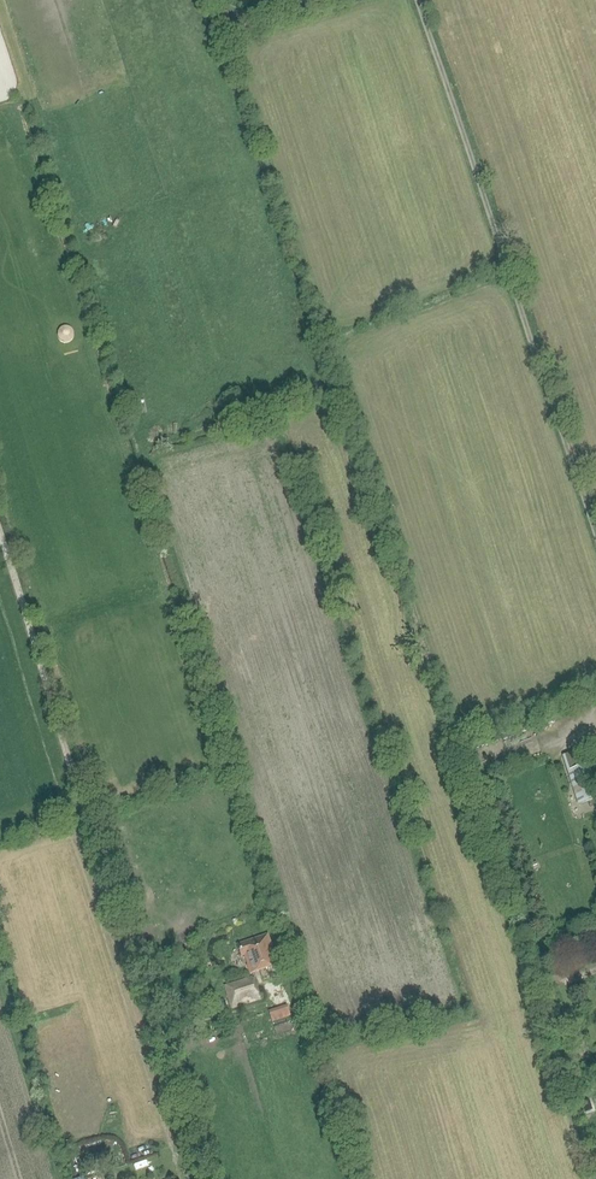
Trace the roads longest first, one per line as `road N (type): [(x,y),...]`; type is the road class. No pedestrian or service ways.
road 1 (track): [(205,1178),(0,519)]
road 2 (track): [(595,519),(416,0)]

